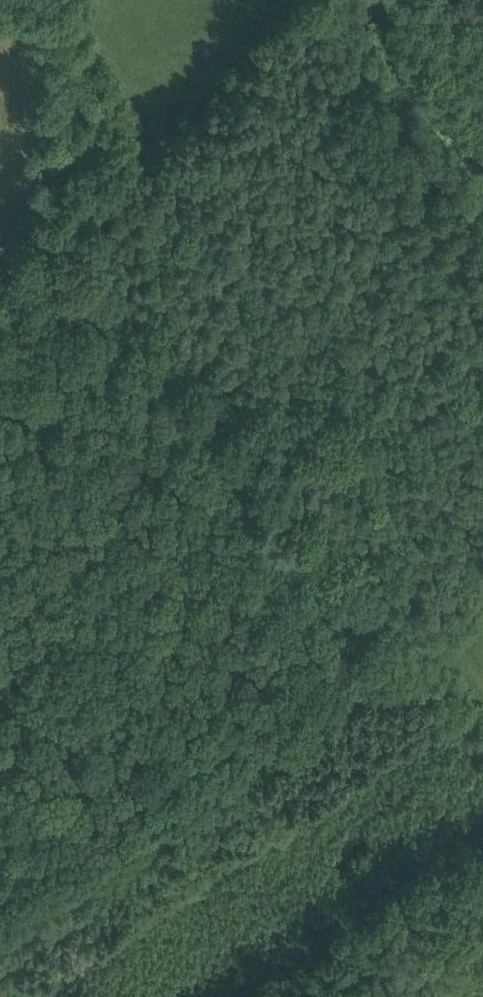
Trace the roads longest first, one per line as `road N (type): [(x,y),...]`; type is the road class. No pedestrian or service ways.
road 1 (track): [(52,246),(393,639)]
road 2 (track): [(482,216),(401,115),(383,81),(364,0)]
road 3 (track): [(393,639),(482,744)]

